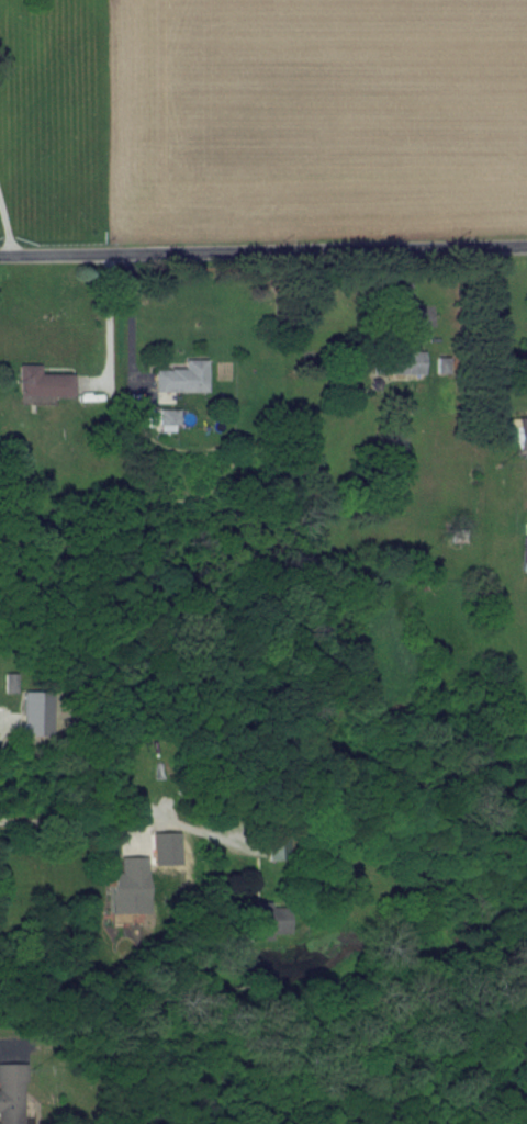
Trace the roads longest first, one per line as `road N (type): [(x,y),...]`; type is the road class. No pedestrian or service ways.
road 1 (residential): [(526,240),(0,258)]

